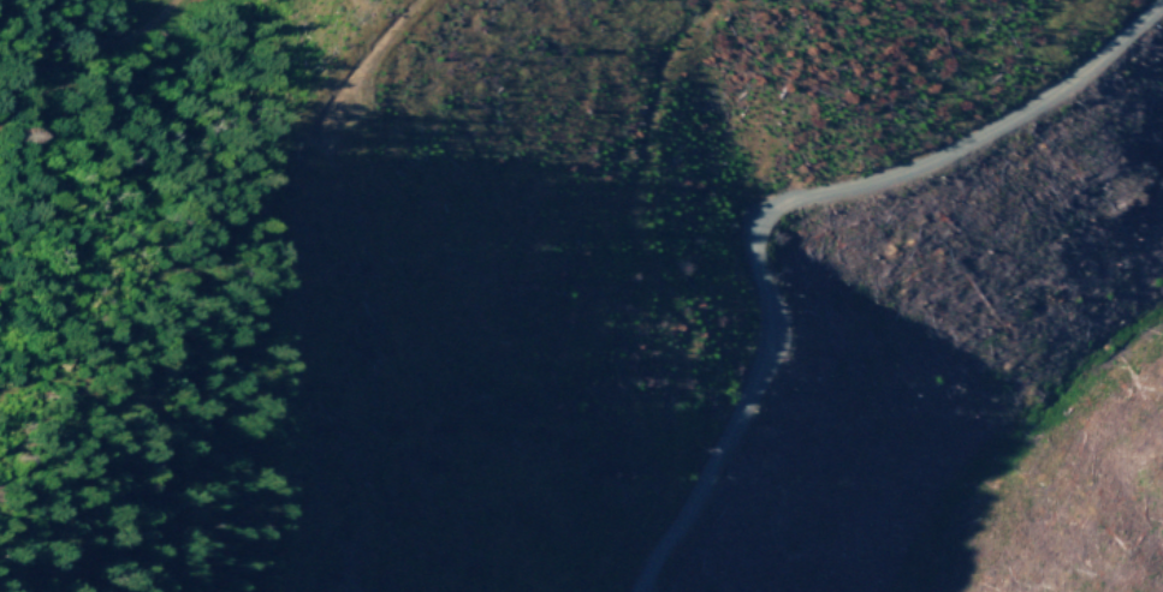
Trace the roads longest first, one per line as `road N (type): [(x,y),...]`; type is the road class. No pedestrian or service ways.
road 1 (track): [(633,591),(752,365),(763,334),(755,251),(763,220),(801,195),(930,161),(1031,109),(1156,0)]
road 2 (track): [(0,107),(51,74),(106,55),(161,19),(174,0)]

